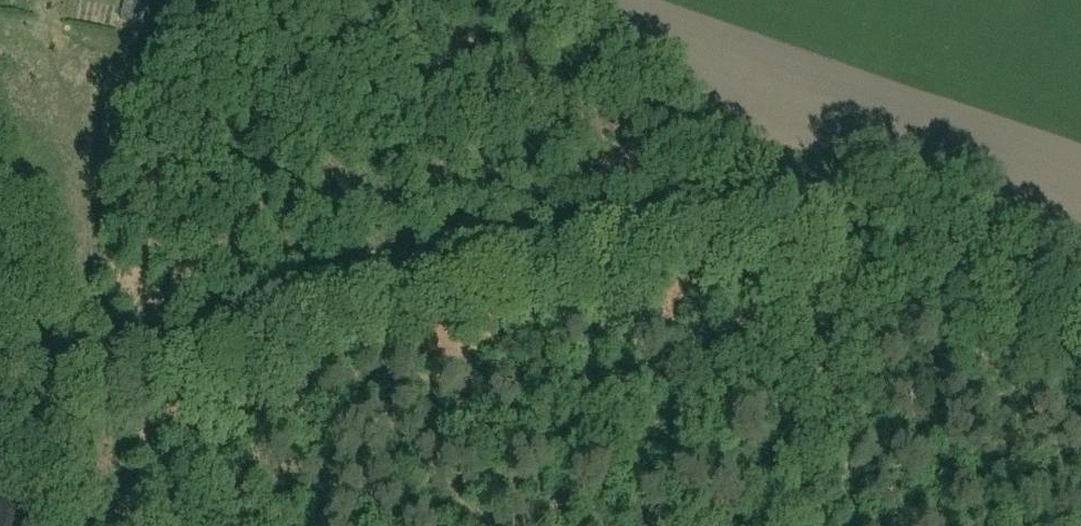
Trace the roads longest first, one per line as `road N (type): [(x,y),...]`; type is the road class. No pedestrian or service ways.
road 1 (track): [(61,452),(462,322),(622,291),(805,283)]
road 2 (unclassified): [(88,525),(0,278)]

